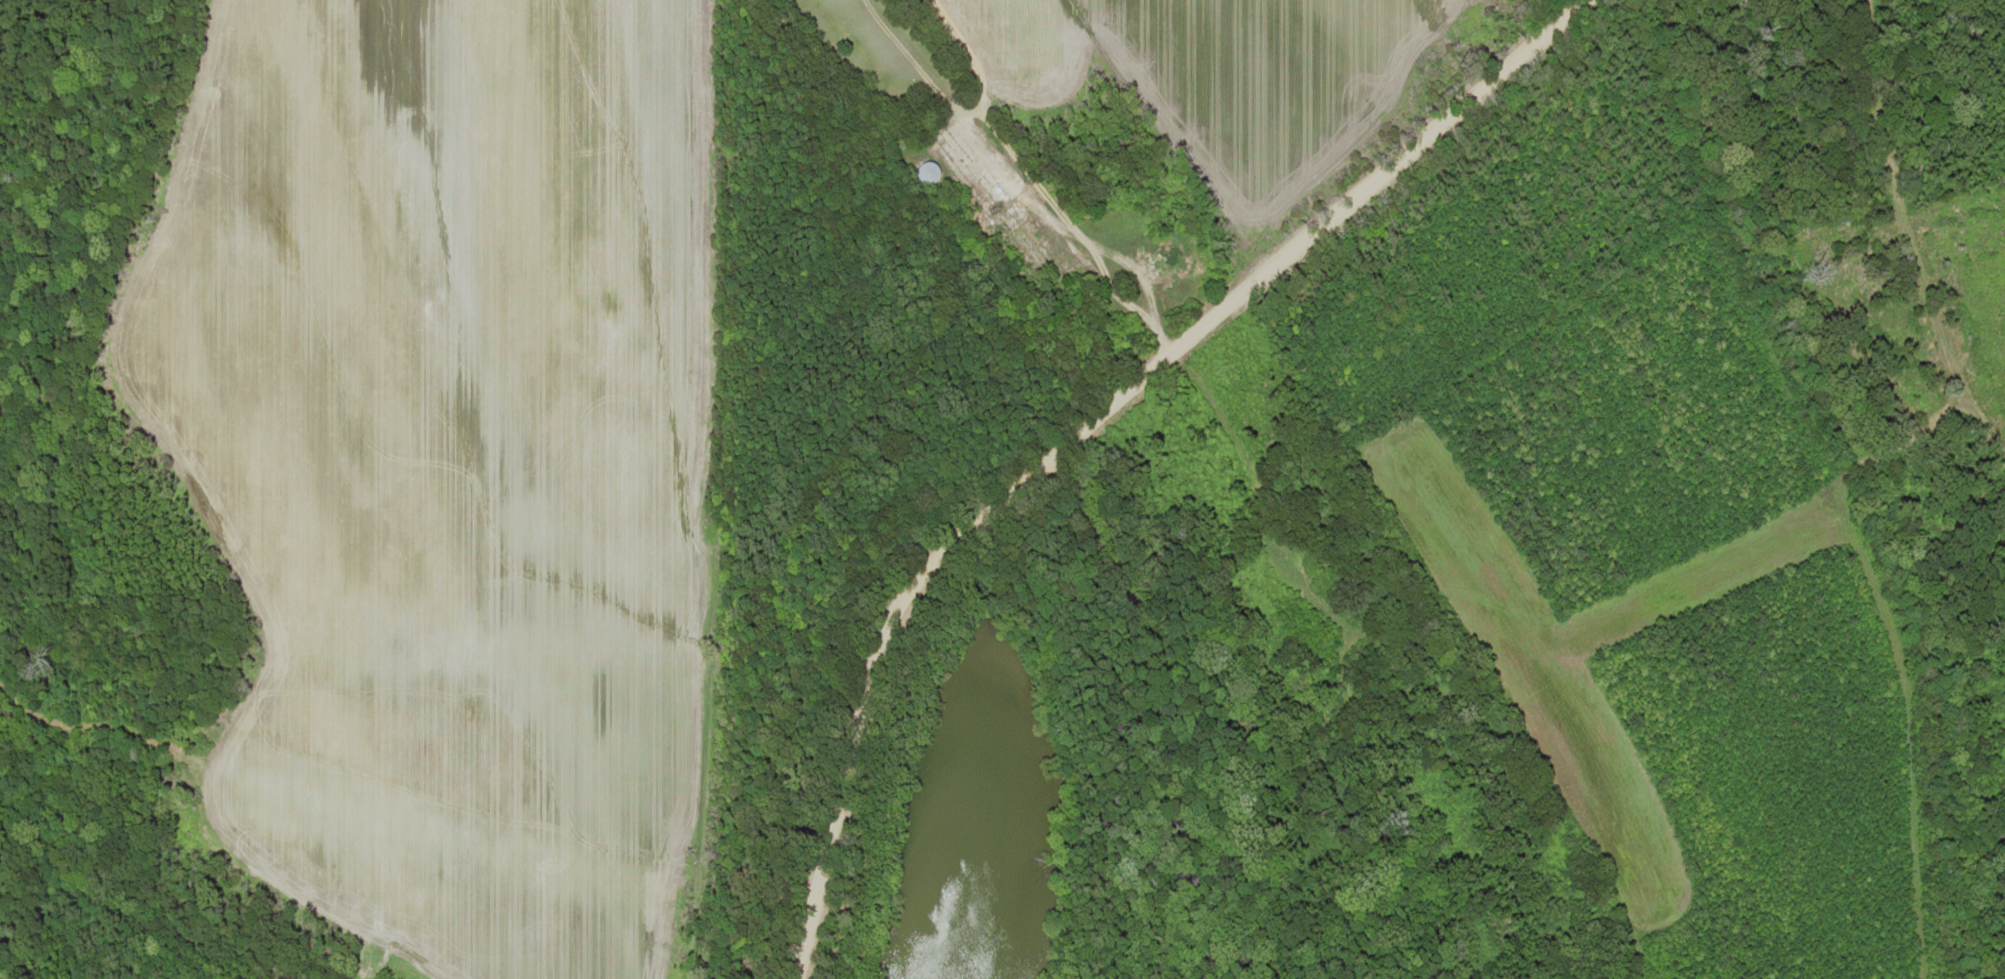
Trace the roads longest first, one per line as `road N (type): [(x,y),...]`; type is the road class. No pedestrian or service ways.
road 1 (residential): [(783,978),(841,712),(912,584),(1020,477),(1583,0)]
road 2 (residential): [(2004,456),(1955,381),(1901,226),(1868,0)]

